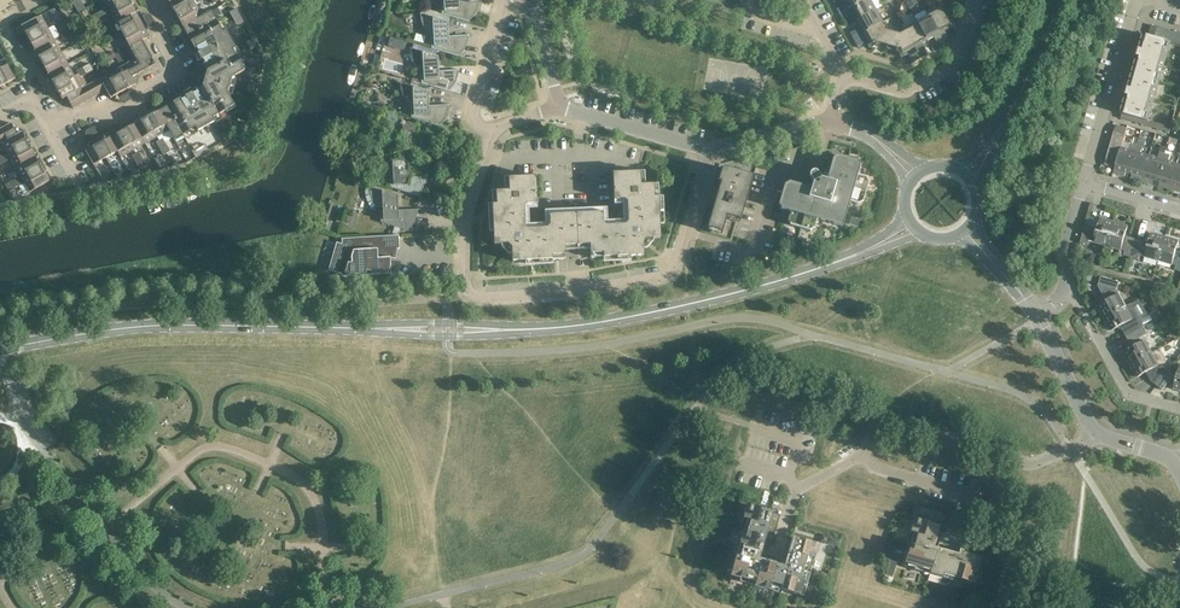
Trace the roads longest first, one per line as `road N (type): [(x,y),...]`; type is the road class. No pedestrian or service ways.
road 1 (secondary): [(406,328),(147,326),(0,349)]
road 2 (secondary): [(848,257),(622,318),(504,329)]
road 3 (residential): [(832,128),(708,152),(560,109)]
road 4 (residential): [(852,461),(881,436),(903,432),(1024,463),(1094,432)]
road 5 (residential): [(467,293),(464,221),(494,130),(560,109)]
road 6 (residential): [(49,131),(91,107),(114,113),(170,82),(174,69),(151,0)]
road 7 (residential): [(843,77),(905,96),(959,68),(981,0)]
road 8 (residential): [(1085,180),(1138,7)]
road 9 (residential): [(1179,410),(1133,396),(1065,286)]
road 10 (secondary): [(1062,0),(1028,84),(1002,124)]
road 11 (tertiary): [(1033,313),(1094,432)]
road 12 (unclassified): [(852,461),(972,498)]

